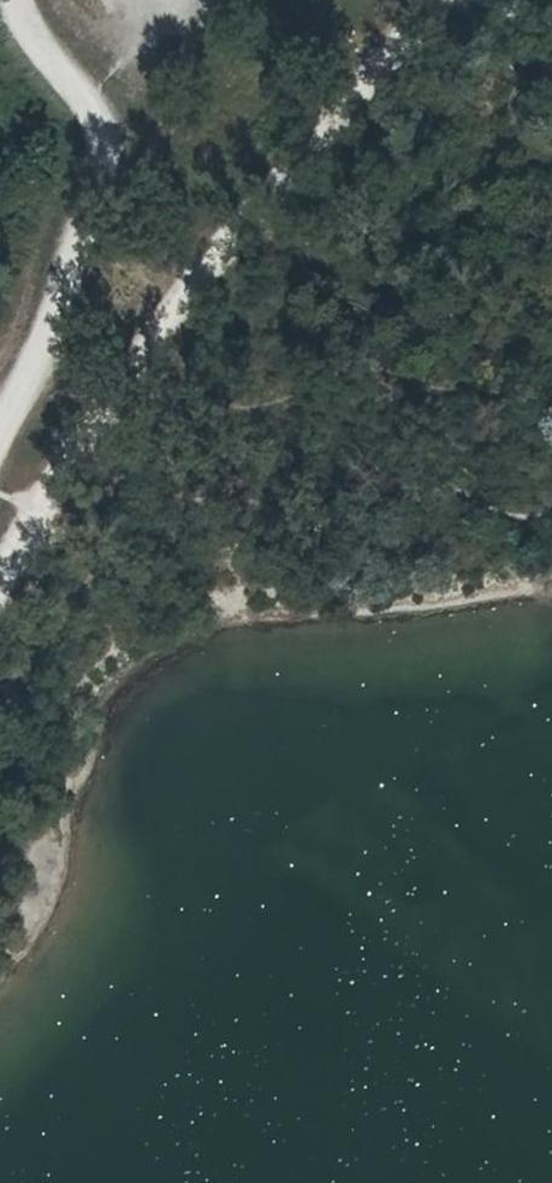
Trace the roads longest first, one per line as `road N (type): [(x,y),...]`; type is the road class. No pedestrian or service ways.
road 1 (unclassified): [(16,0),(17,27),(97,116),(105,179),(44,365),(0,441)]

